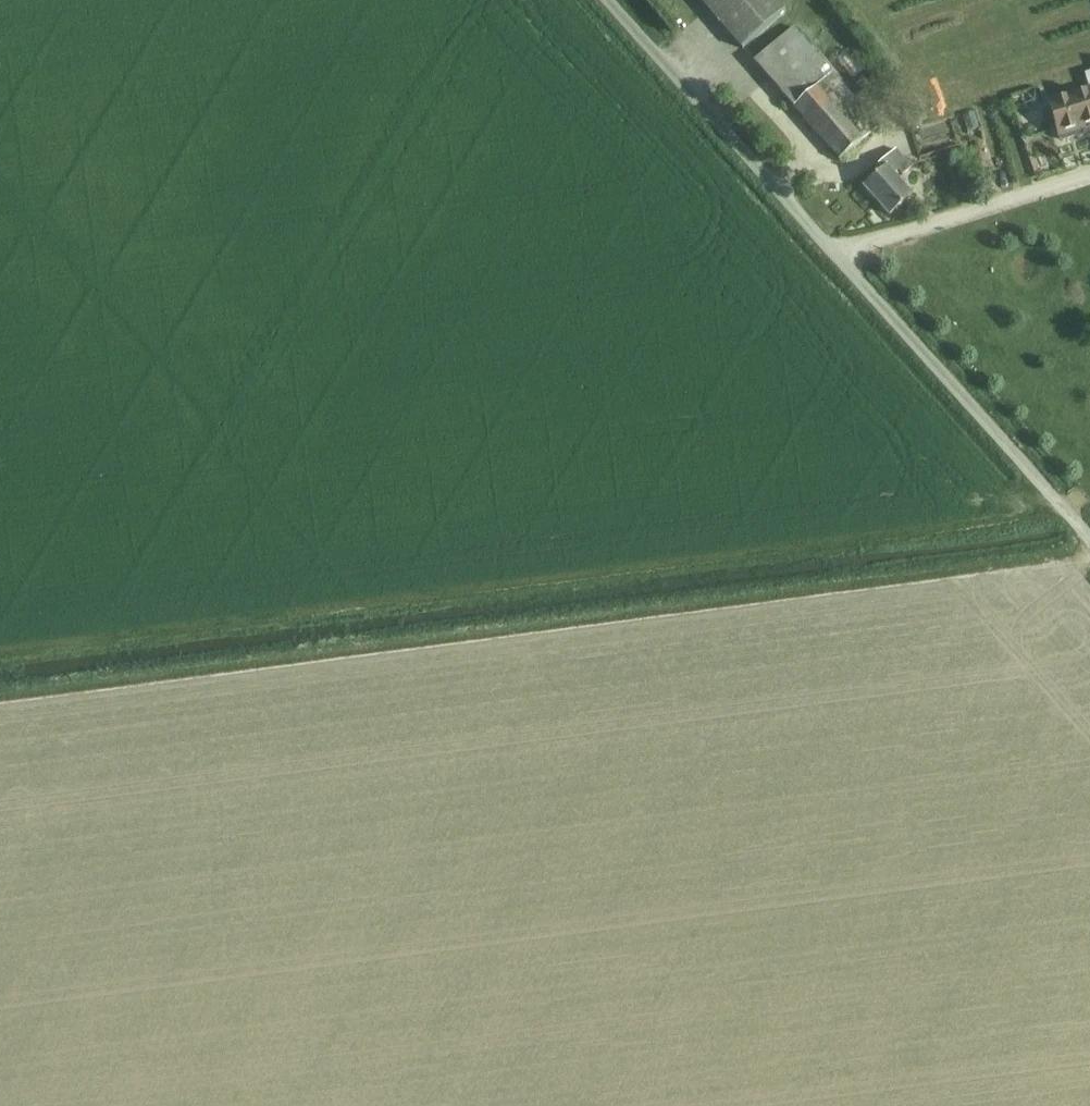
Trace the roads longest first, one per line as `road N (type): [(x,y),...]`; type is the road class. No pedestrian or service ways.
road 1 (unclassified): [(1089,535),(611,0)]

